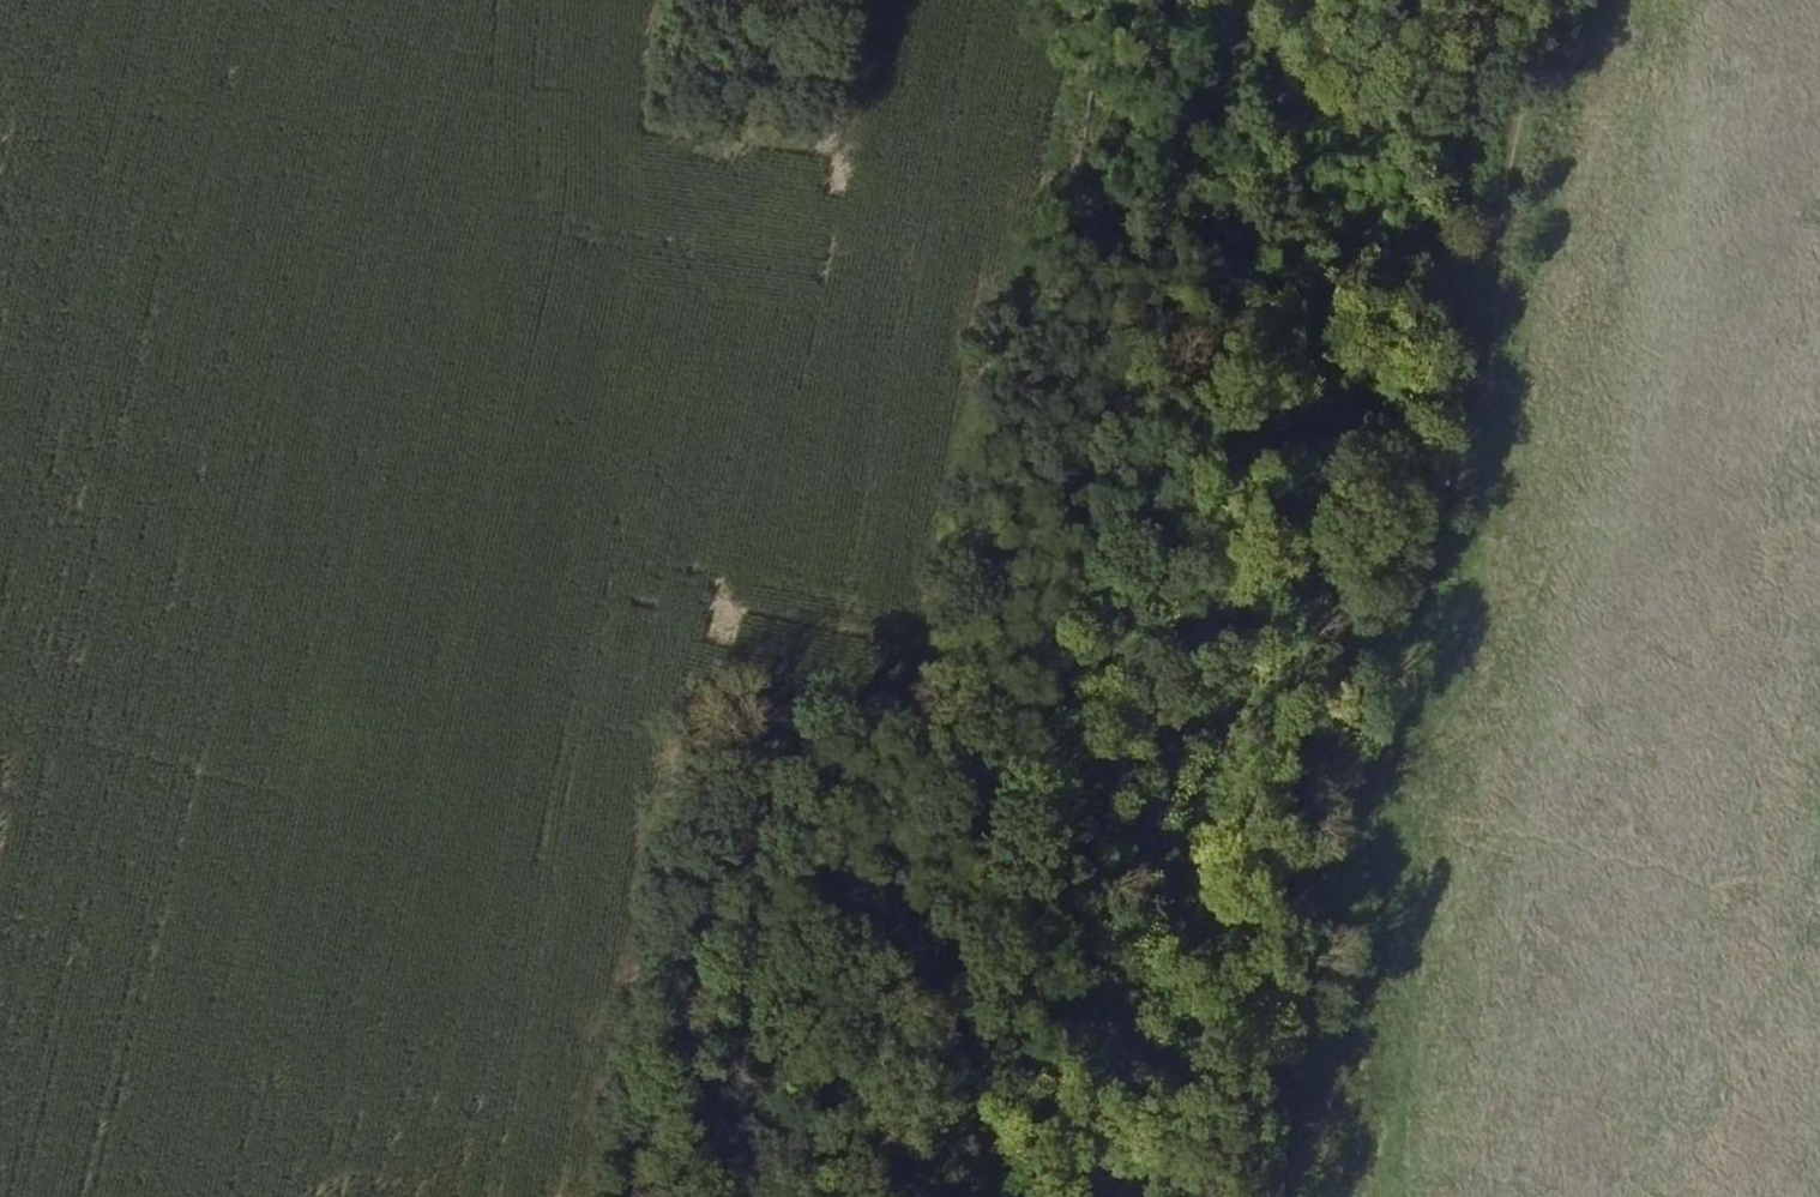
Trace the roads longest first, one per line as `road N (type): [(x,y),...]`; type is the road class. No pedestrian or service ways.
road 1 (track): [(1535,0),(1492,257),(1338,857),(1273,1196)]

